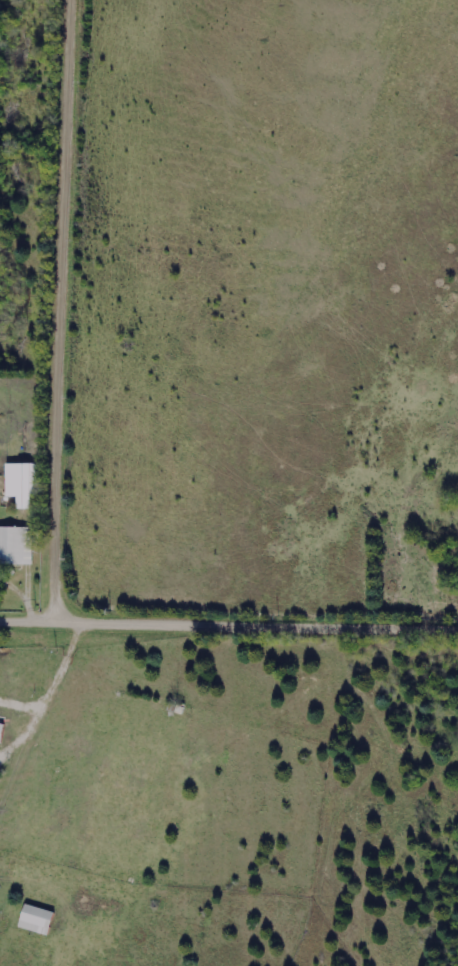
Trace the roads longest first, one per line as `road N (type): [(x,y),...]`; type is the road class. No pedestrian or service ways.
road 1 (residential): [(457,625),(84,618),(57,601),(51,564),(68,0)]

